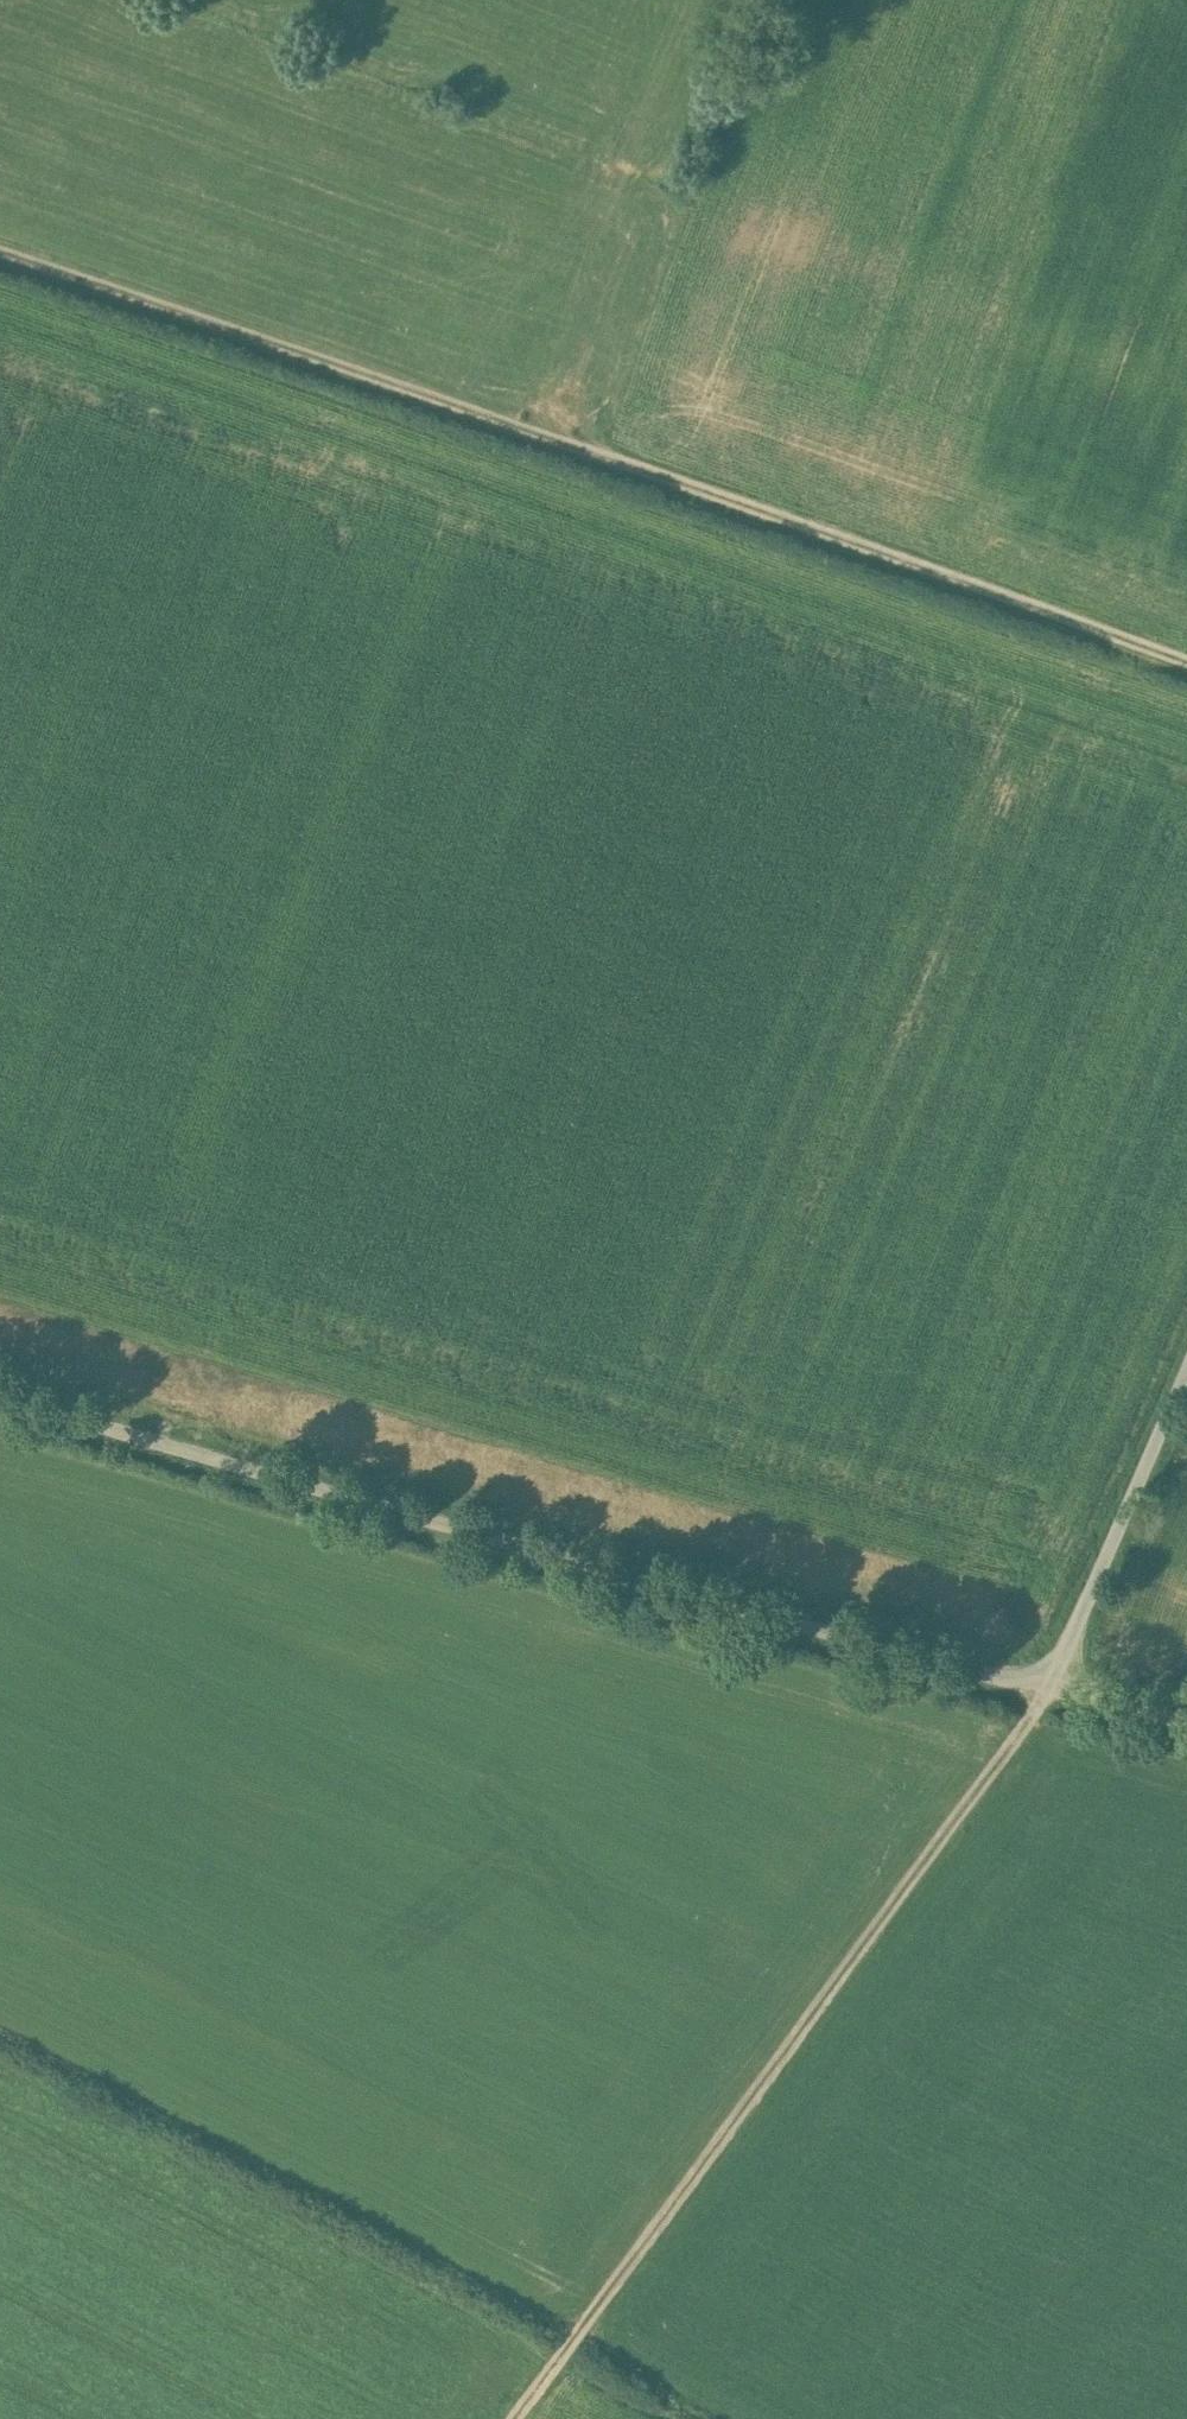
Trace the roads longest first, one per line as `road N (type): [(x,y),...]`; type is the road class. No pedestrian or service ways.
road 1 (track): [(1186,663),(0,250)]
road 2 (unclassified): [(0,1396),(982,1671),(1052,1682)]
road 3 (track): [(1052,1682),(514,2418)]
road 4 (unclassified): [(1052,1682),(1186,1366)]
road 5 (unclassified): [(1052,1682),(1186,1721)]

